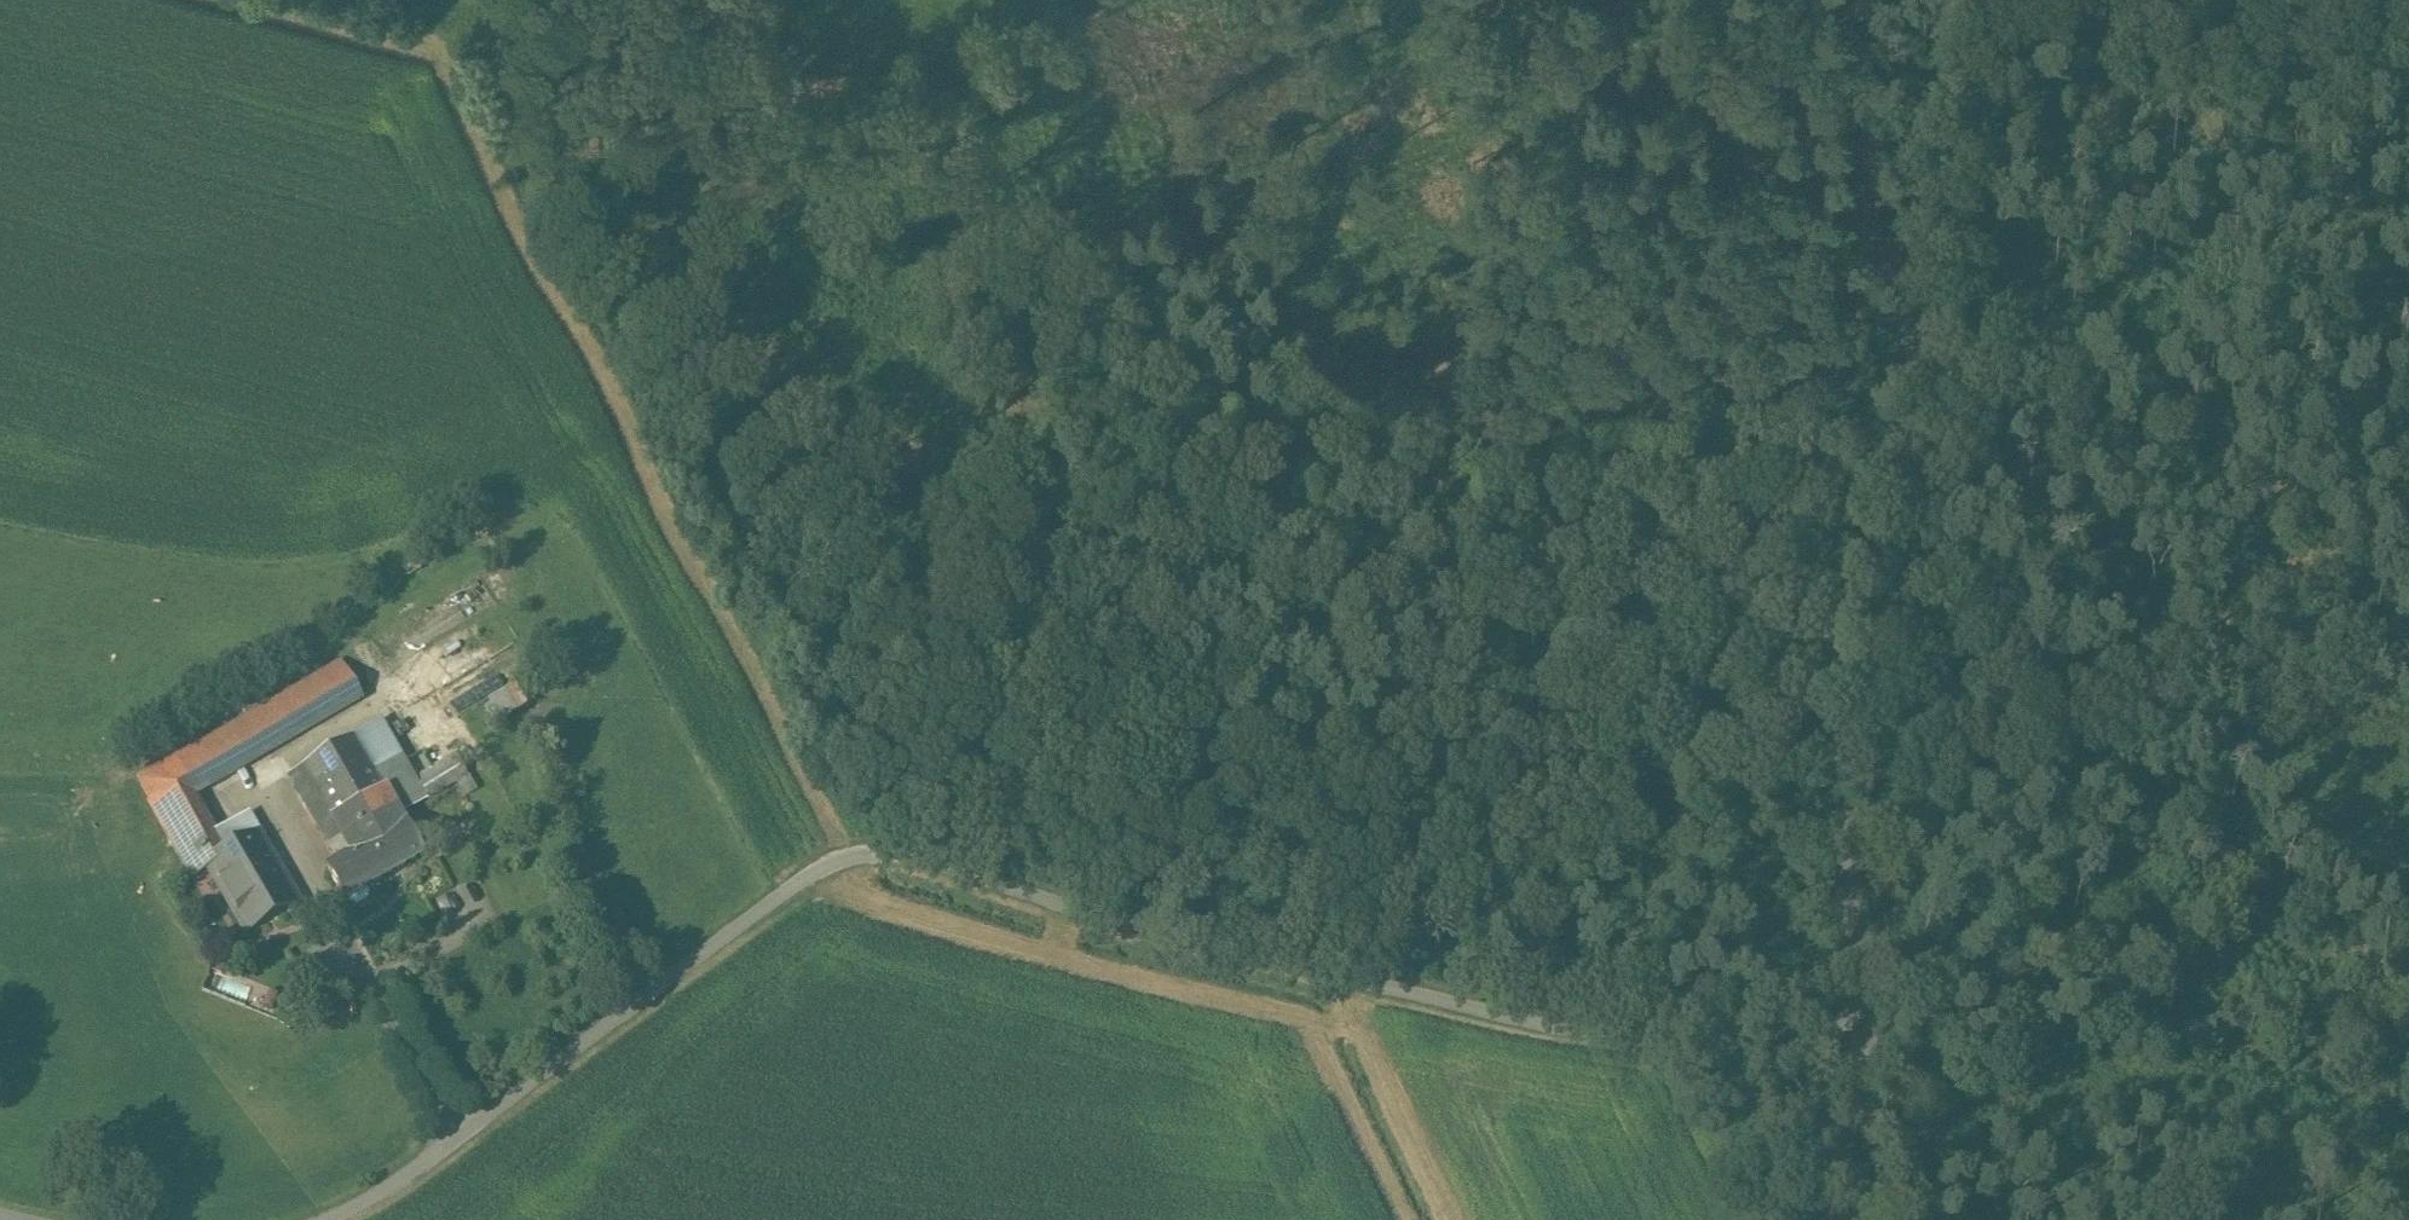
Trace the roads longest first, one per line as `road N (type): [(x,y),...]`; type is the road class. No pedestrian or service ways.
road 1 (unclassified): [(332,1219),(369,1201),(852,849),(888,847),(1567,1031),(1882,1034)]
road 2 (unclassified): [(1882,1034),(1846,724),(1959,0)]
road 3 (track): [(1894,420),(2408,310)]
road 4 (unclassified): [(1882,1034),(1897,1219)]

